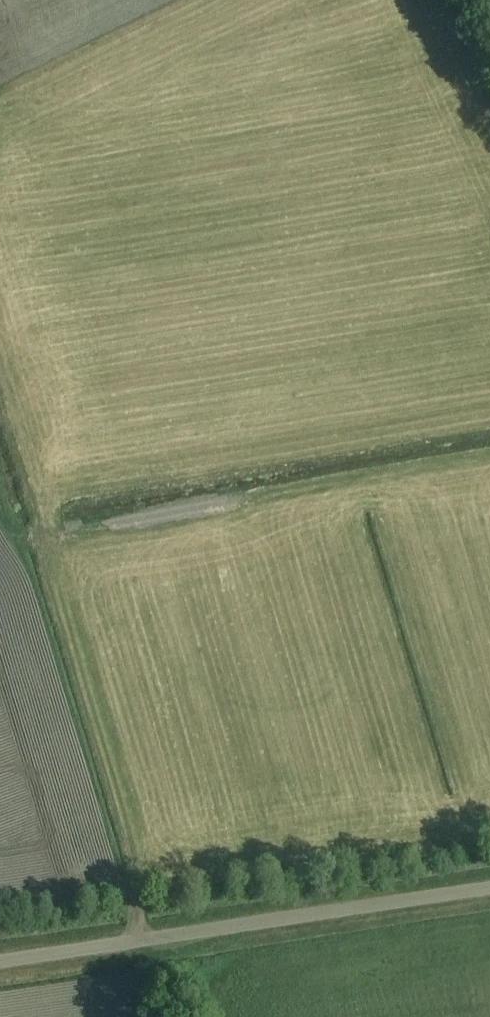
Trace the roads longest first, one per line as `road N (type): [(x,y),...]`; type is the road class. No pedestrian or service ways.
road 1 (unclassified): [(0,962),(489,888)]

